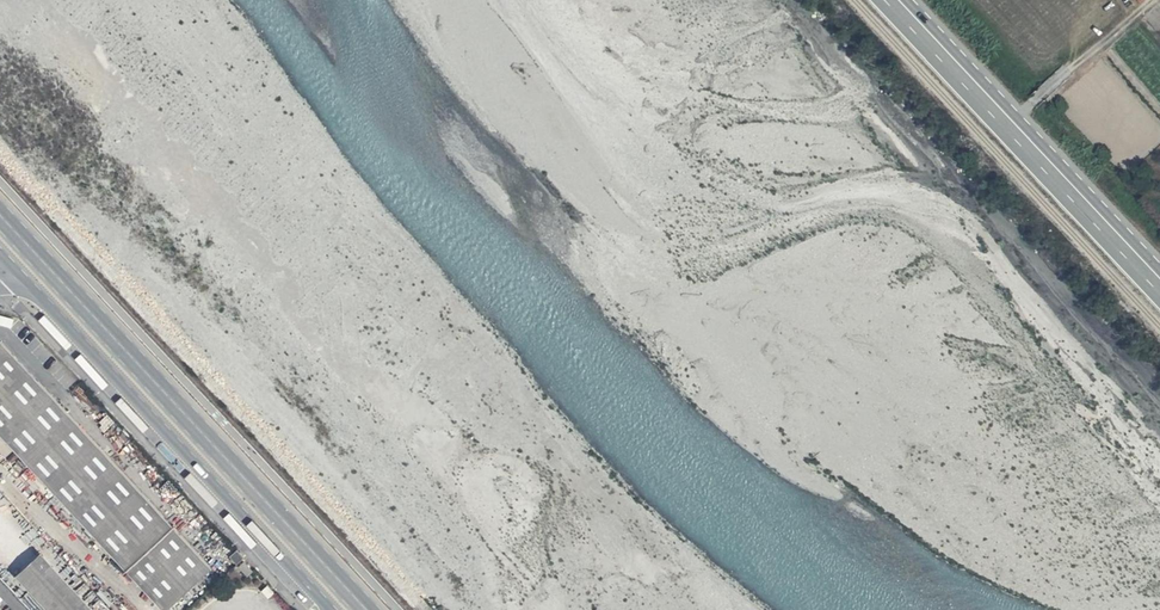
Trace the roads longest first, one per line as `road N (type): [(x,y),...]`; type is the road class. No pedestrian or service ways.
road 1 (primary): [(369,609),(0,212)]
road 2 (tertiary): [(8,263),(330,609)]
road 3 (primary): [(893,0),(1159,286)]

